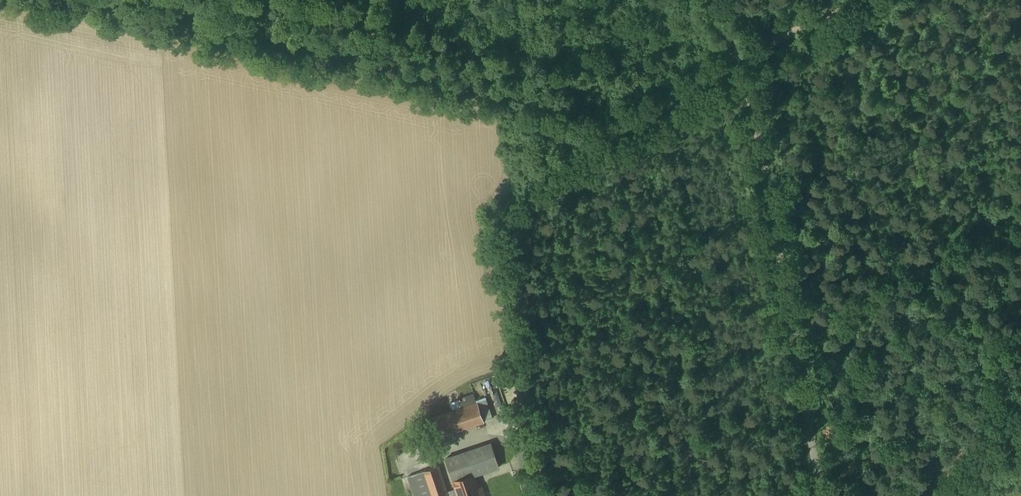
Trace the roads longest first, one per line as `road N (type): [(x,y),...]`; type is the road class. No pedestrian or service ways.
road 1 (unclassified): [(690,0),(754,112),(764,288),(814,495)]
road 2 (track): [(790,329),(1020,202)]
road 3 (track): [(729,65),(856,0)]

